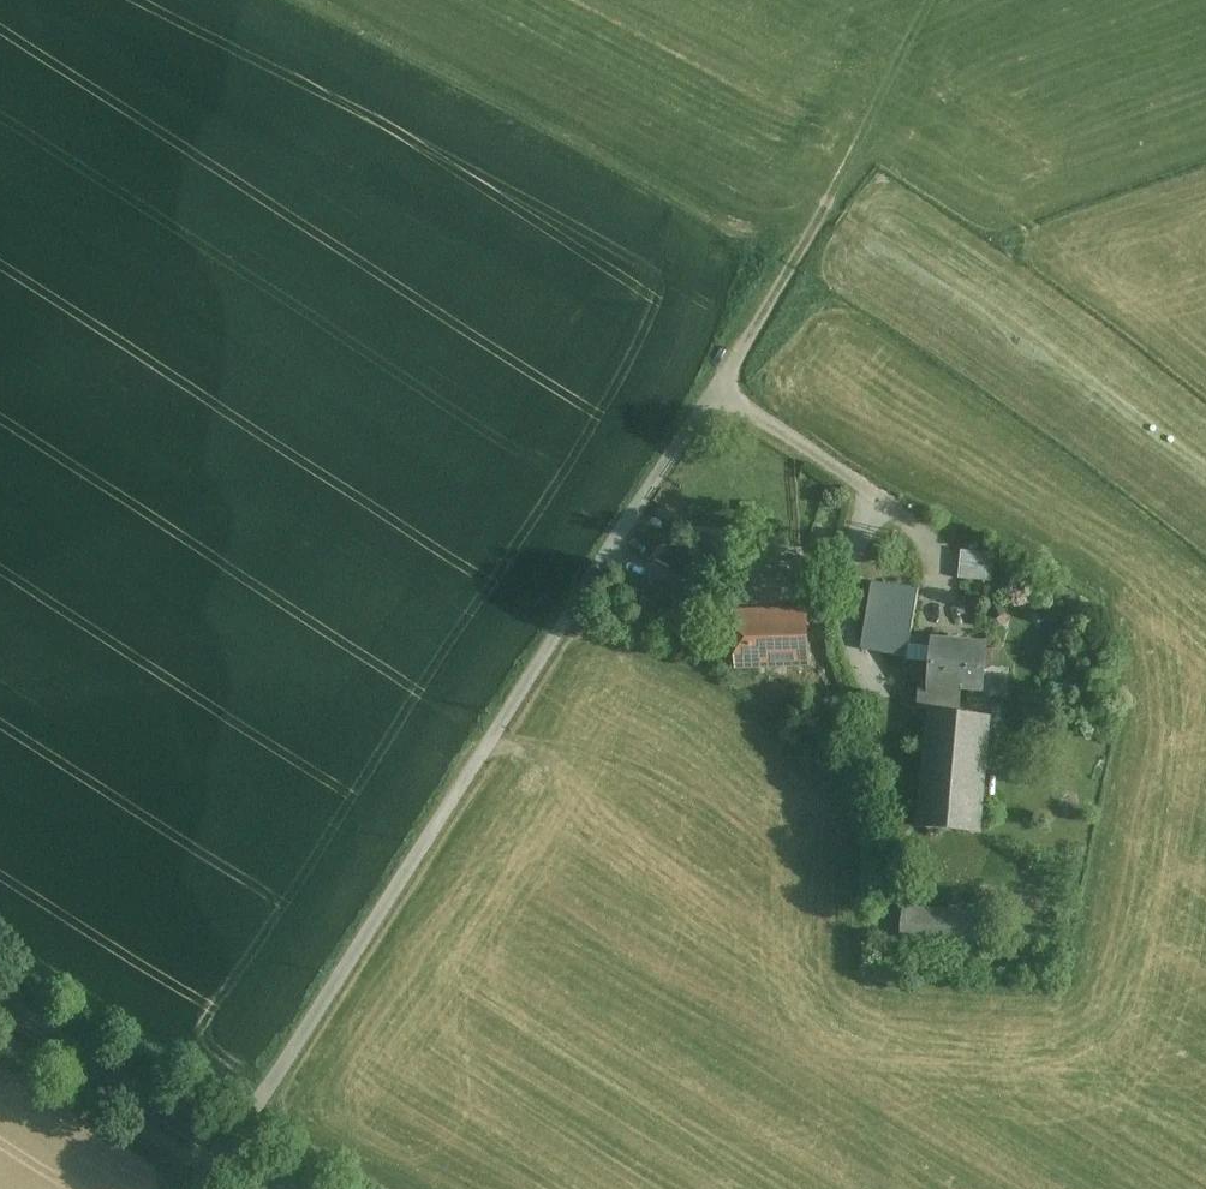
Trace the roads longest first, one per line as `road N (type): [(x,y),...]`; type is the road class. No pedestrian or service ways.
road 1 (secondary): [(229,1149),(0,1001)]

